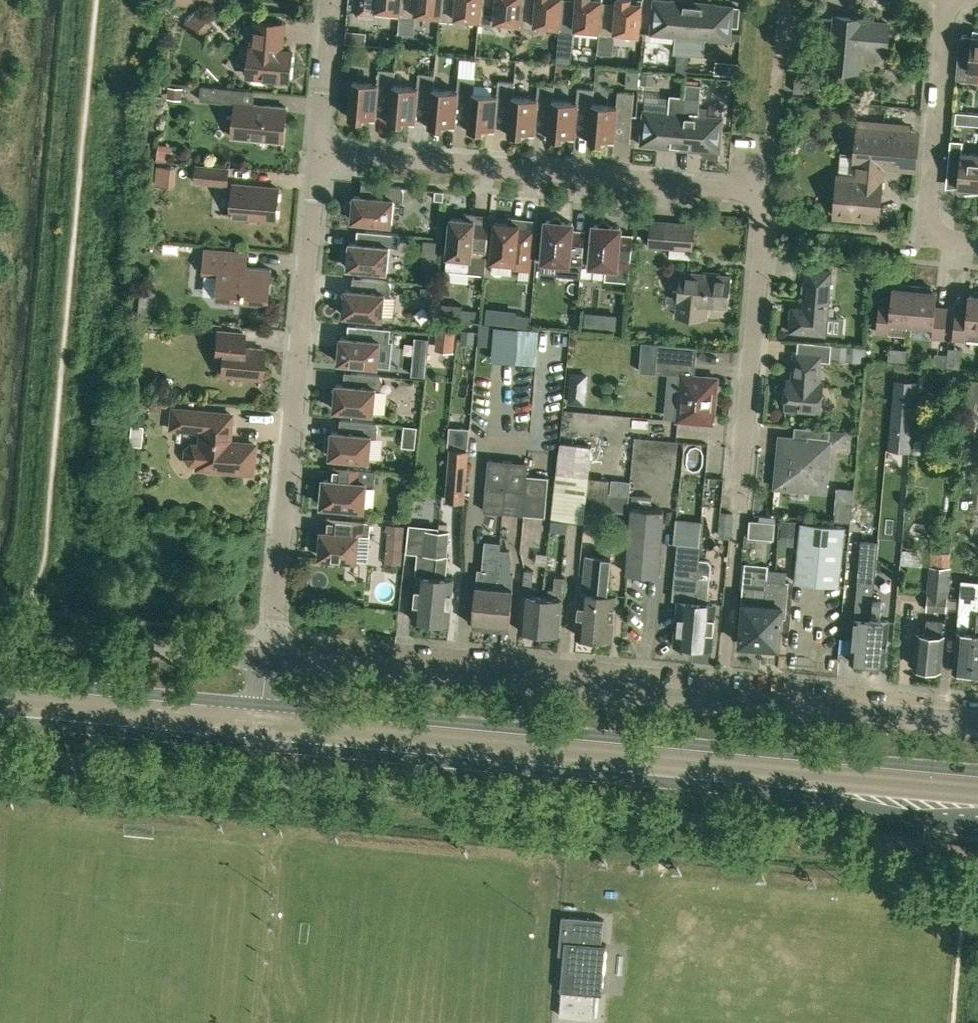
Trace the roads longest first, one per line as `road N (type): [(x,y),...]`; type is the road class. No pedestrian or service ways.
road 1 (residential): [(740,508),(765,194),(316,155)]
road 2 (secondary): [(258,745),(802,795),(977,824)]
road 3 (secondary): [(977,772),(262,705)]
road 4 (unclassified): [(977,727),(267,660)]
road 5 (residential): [(267,660),(316,155)]
road 6 (residential): [(977,248),(925,243),(945,0)]
road 7 (unclassified): [(267,660),(0,634)]
road 8 (secondary): [(262,705),(0,680)]
road 9 (secondary): [(0,721),(258,745)]
road 10 (residential): [(316,155),(330,0)]

